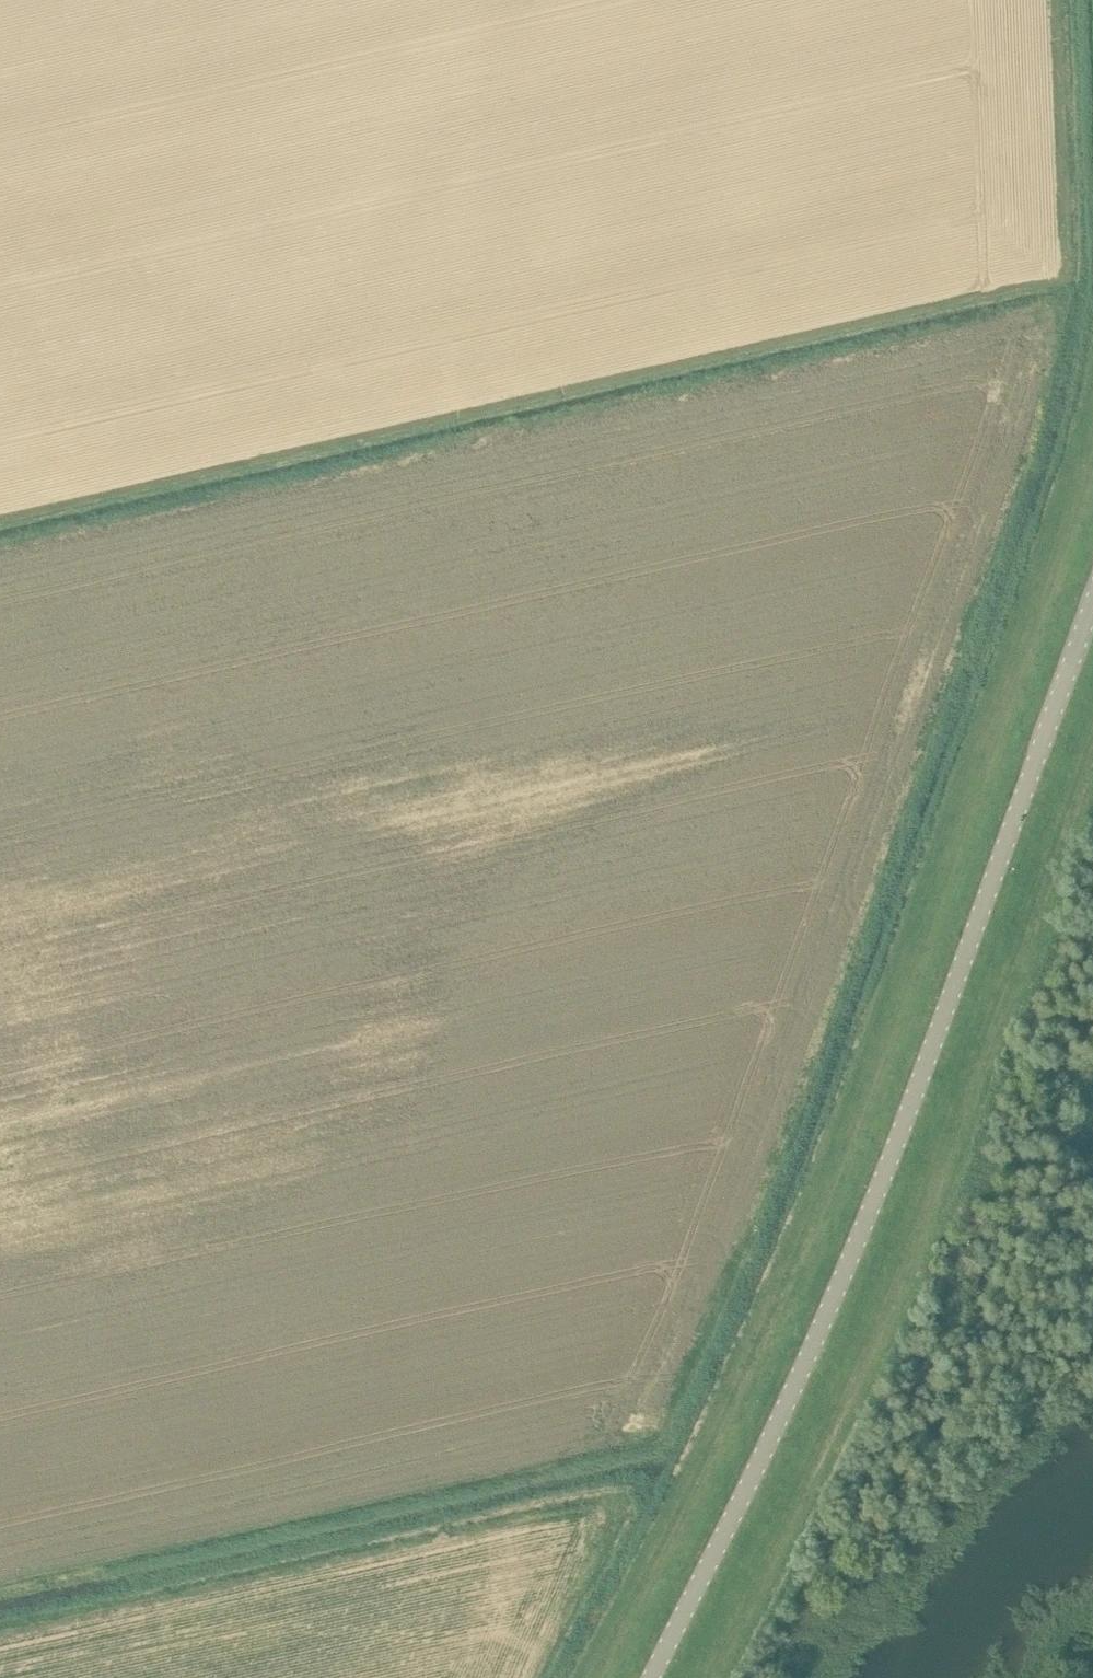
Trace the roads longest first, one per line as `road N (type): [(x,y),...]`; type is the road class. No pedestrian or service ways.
road 1 (unclassified): [(650,1677),(761,1457),(948,996),(1092,590)]

